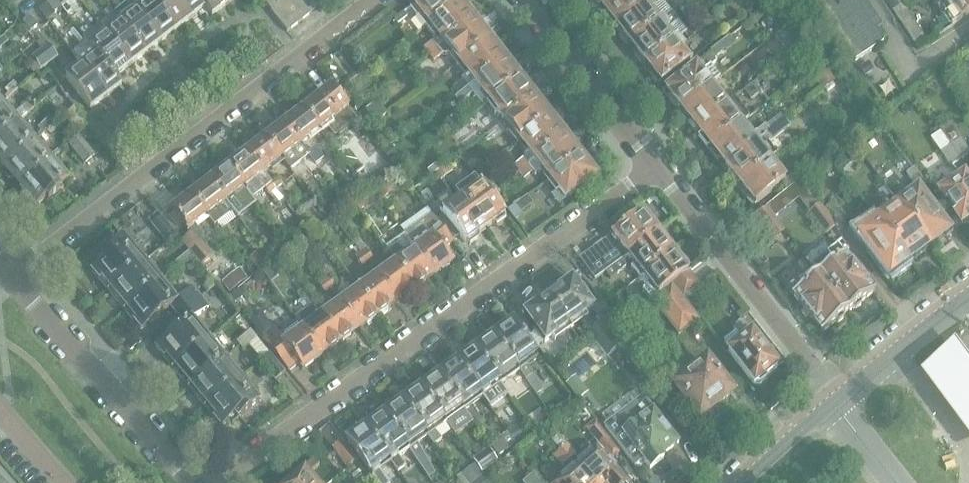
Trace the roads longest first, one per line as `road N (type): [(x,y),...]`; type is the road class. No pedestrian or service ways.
road 1 (residential): [(215,482),(657,167)]
road 2 (residential): [(12,278),(375,0)]
road 3 (residential): [(837,397),(657,167)]
road 4 (residential): [(193,482),(12,278)]
road 5 (residential): [(657,167),(526,0)]
road 6 (tertiary): [(968,301),(837,397)]
road 7 (primary): [(107,482),(0,361)]
road 8 (tertiary): [(837,397),(741,482)]

